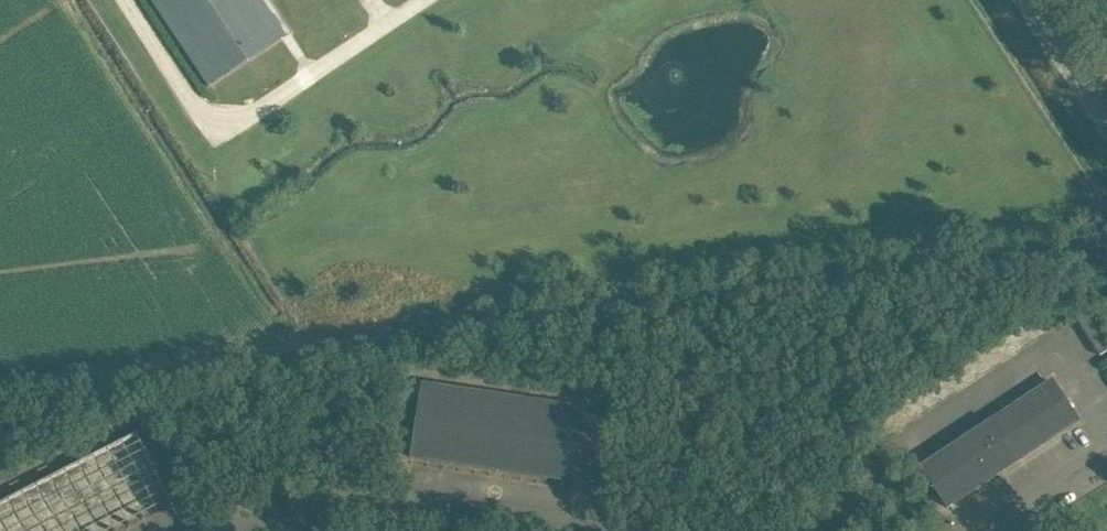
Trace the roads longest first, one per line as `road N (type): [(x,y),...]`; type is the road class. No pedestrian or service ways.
road 1 (tertiary): [(1106,120),(1027,0)]

